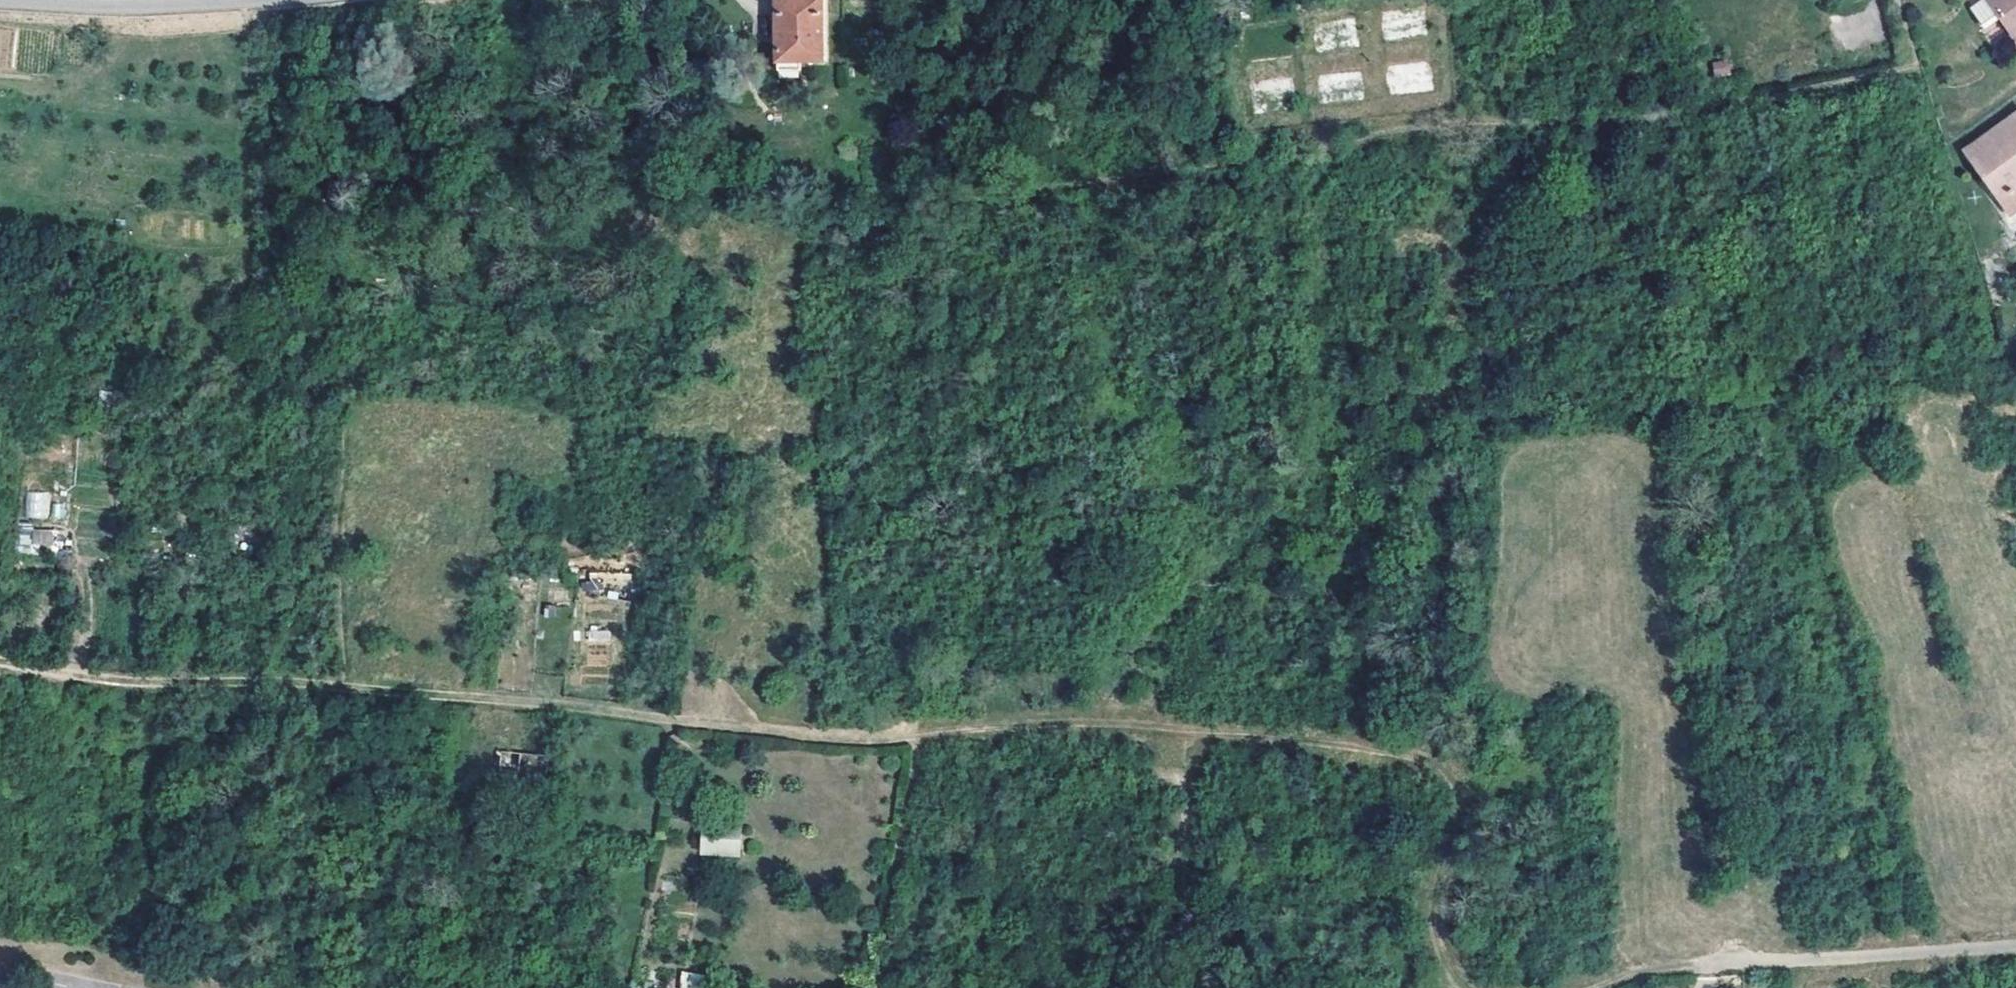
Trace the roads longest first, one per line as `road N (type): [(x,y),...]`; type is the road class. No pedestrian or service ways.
road 1 (track): [(1469,987),(1445,962),(1436,918),(1460,801),(1451,772),(1408,748),(1338,737),(1105,728),(849,739),(346,686),(105,680),(0,659)]
road 2 (residential): [(2015,945),(1708,964)]
road 3 (track): [(1708,964),(1677,962),(1592,987)]

